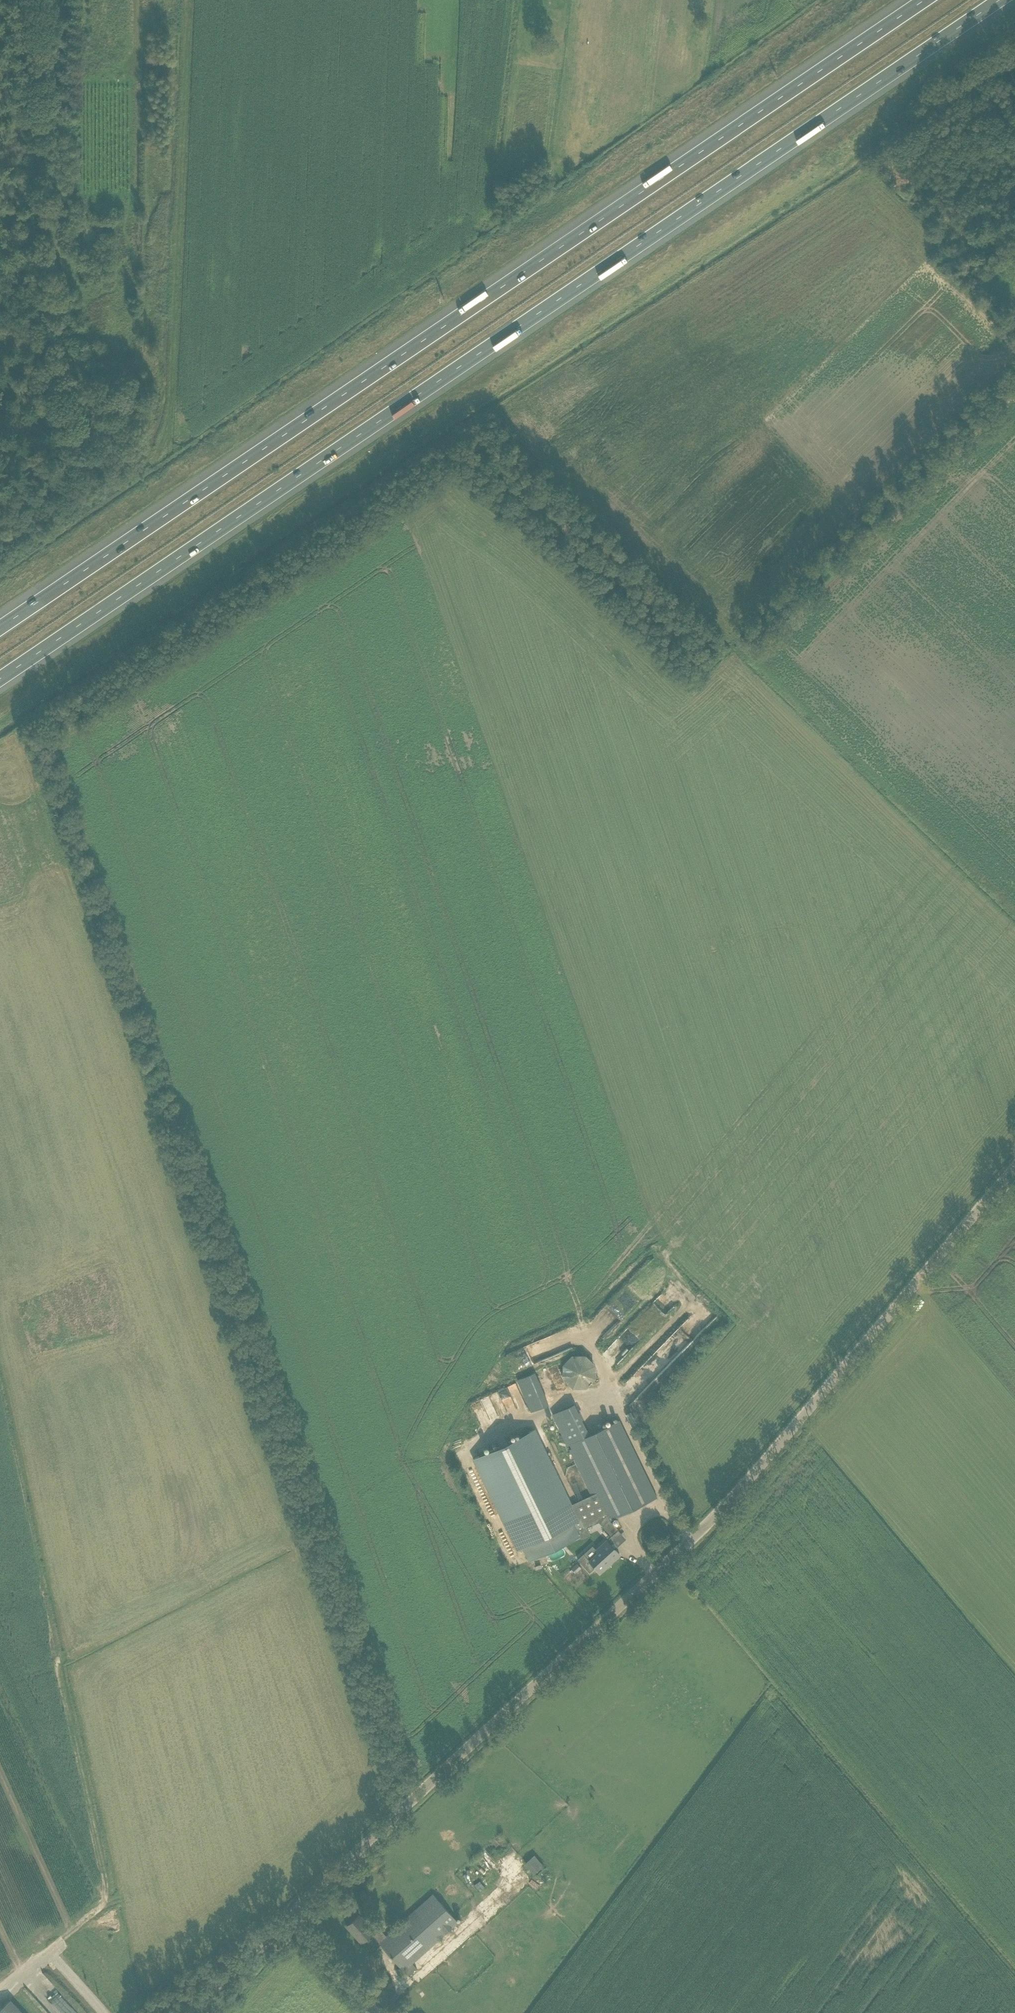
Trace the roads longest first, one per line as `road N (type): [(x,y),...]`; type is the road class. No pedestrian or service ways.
road 1 (motorway): [(0,679),(1000,0)]
road 2 (motorway): [(925,0),(0,628)]
road 3 (unclassified): [(291,1907),(667,1565),(1014,1167)]
road 4 (track): [(31,0),(38,262),(73,508),(0,521)]
road 5 (unclassified): [(194,2012),(291,1907)]
road 6 (unclassified): [(385,2012),(291,1907)]

